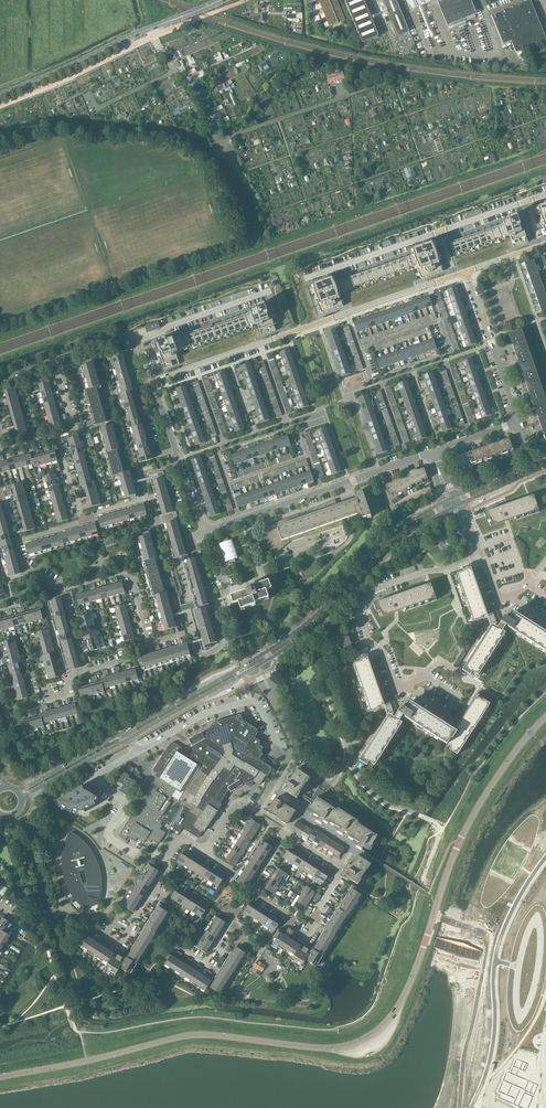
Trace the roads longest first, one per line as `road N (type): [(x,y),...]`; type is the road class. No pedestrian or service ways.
road 1 (tertiary): [(0,1077),(194,1035),(314,1047),(359,1041),(393,1014),(426,940)]
road 2 (residential): [(152,381),(455,275)]
road 3 (tertiary): [(426,940),(466,830),(545,716)]
road 4 (tertiary): [(450,499),(404,527),(312,618),(256,659)]
road 5 (tertiary): [(260,666),(318,624),(397,543),(454,507)]
road 6 (residential): [(204,531),(432,452)]
road 7 (secondary): [(0,95),(221,0)]
road 8 (residential): [(372,642),(359,611),(370,594),(481,553),(454,507)]
road 9 (unclassified): [(288,758),(275,754),(272,731),(249,700),(203,714),(136,752),(129,738)]
road 10 (residential): [(250,889),(309,933),(338,879),(336,866),(285,834)]
road 11 (track): [(151,28),(236,168)]
road 12 (residential): [(518,422),(467,271)]
road 13 (residential): [(152,381),(204,531)]
road 14 (residential): [(85,672),(61,587),(21,564),(15,541)]
road 15 (tertiary): [(256,659),(125,731)]
road 16 (tertiary): [(129,738),(260,666)]
road 17 (residential): [(306,278),(439,231)]
road 18 (residential): [(137,340),(269,291)]
road 19 (residential): [(193,631),(201,654),(220,647),(192,555)]
road 20 (track): [(216,141),(347,95)]
road 21 (tertiary): [(23,801),(129,738)]
road 22 (tertiary): [(125,731),(19,791)]
road 23 (residential): [(132,920),(180,839),(204,852)]

